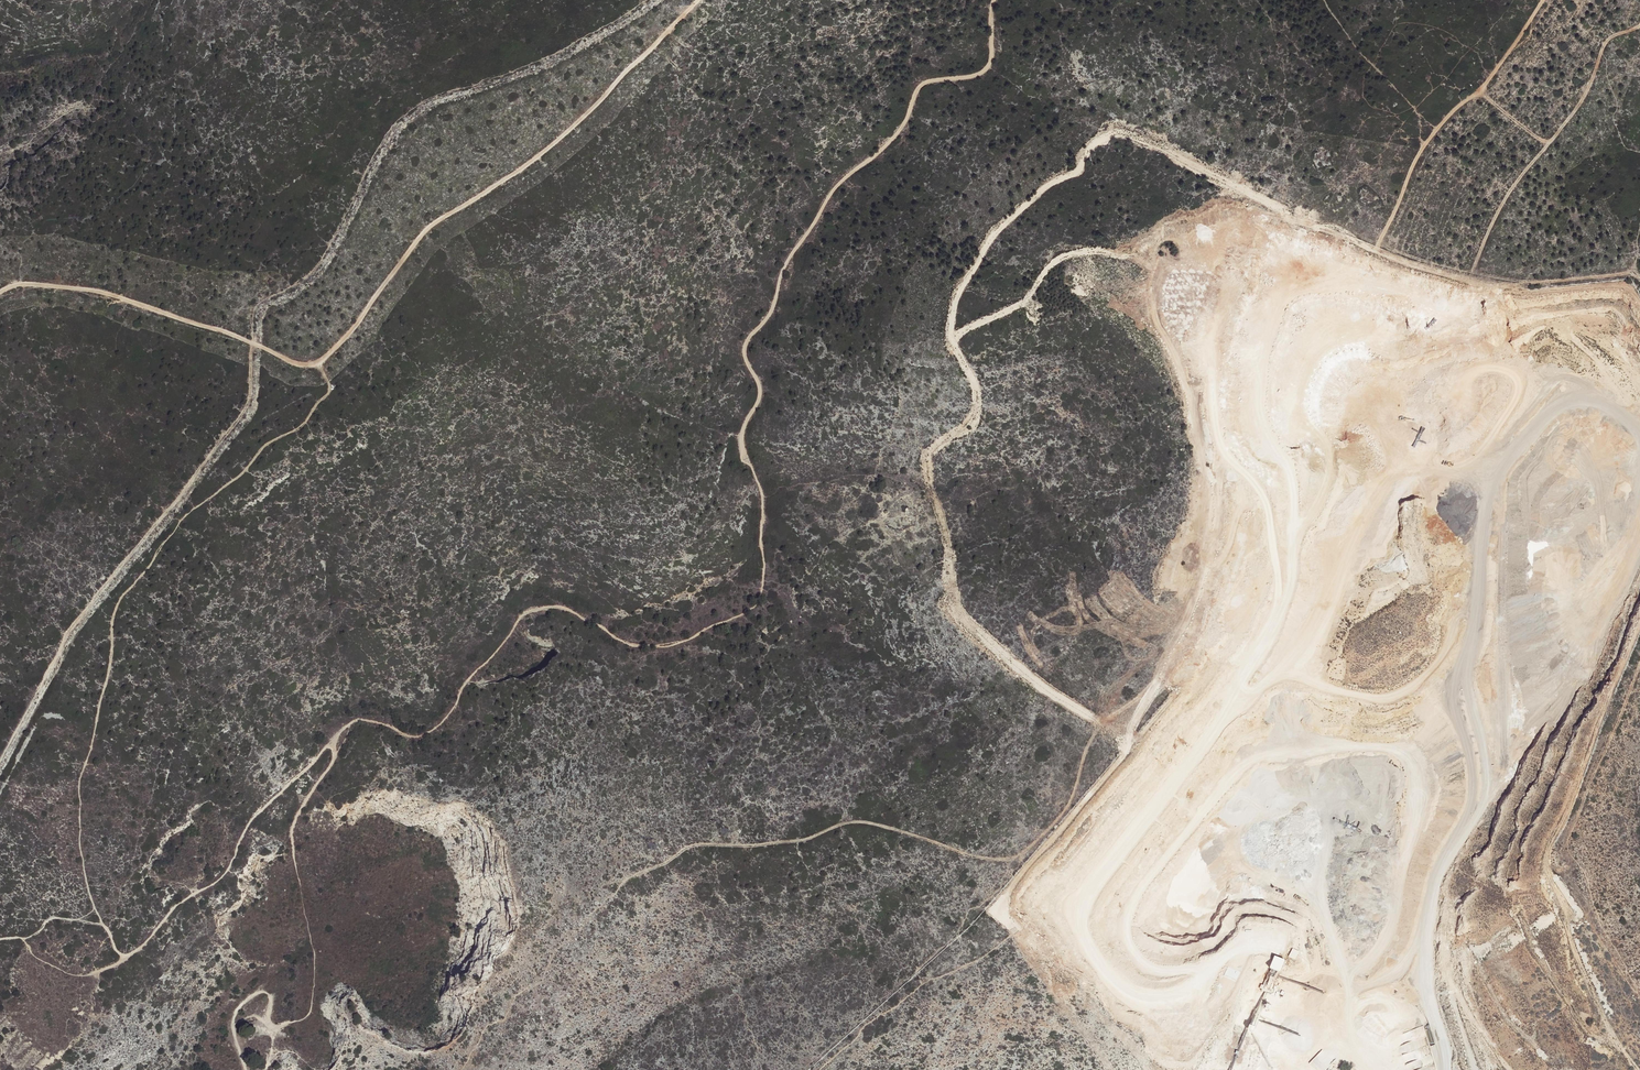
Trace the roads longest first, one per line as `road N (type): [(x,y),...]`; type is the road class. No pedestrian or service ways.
road 1 (track): [(993,0),(985,71),(918,86),(892,139),(827,198),(780,275),(770,313),(746,340),(759,386),(741,438),(763,505),(763,580),(754,606),(678,642),(644,644),(570,609),(527,610),(470,675),(444,722),(414,737),(361,717),(325,747)]
road 2 (track): [(1374,253),(1280,330),(1263,372),(1244,469),(1189,565),(1177,650),(1143,695),(1096,728),(1070,806),(1037,842),(1017,857),(986,858),(853,822),(805,840),(693,845),(626,880)]
road 3 (track): [(697,0),(564,134),(430,224),(319,364),(299,364),(101,291),(18,284),(0,292)]
road 4 (track): [(104,927),(85,877),(79,785),(108,677),(113,616),(182,517),(244,472),(261,448),(304,423),(331,392),(319,364)]
road 5 (track): [(246,1069),(232,1027),(252,995),(268,994),(268,1017),(278,1027),(310,1014),(315,953),(292,833),(333,760),(325,747)]
road 6 (track): [(1543,0),(1479,90),(1420,148),(1374,253),(1393,296),(1465,290)]
road 7 (track): [(1639,23),(1607,39),(1583,97),(1501,206),(1465,290)]
road 8 (track): [(325,747),(249,823),(227,872),(173,908),(127,954)]
road 9 (track): [(1465,290),(1639,277)]
road 10 (track): [(1639,668),(1572,829)]
road 11 (track): [(127,954),(104,927),(65,918),(52,917),(27,938),(0,939)]

